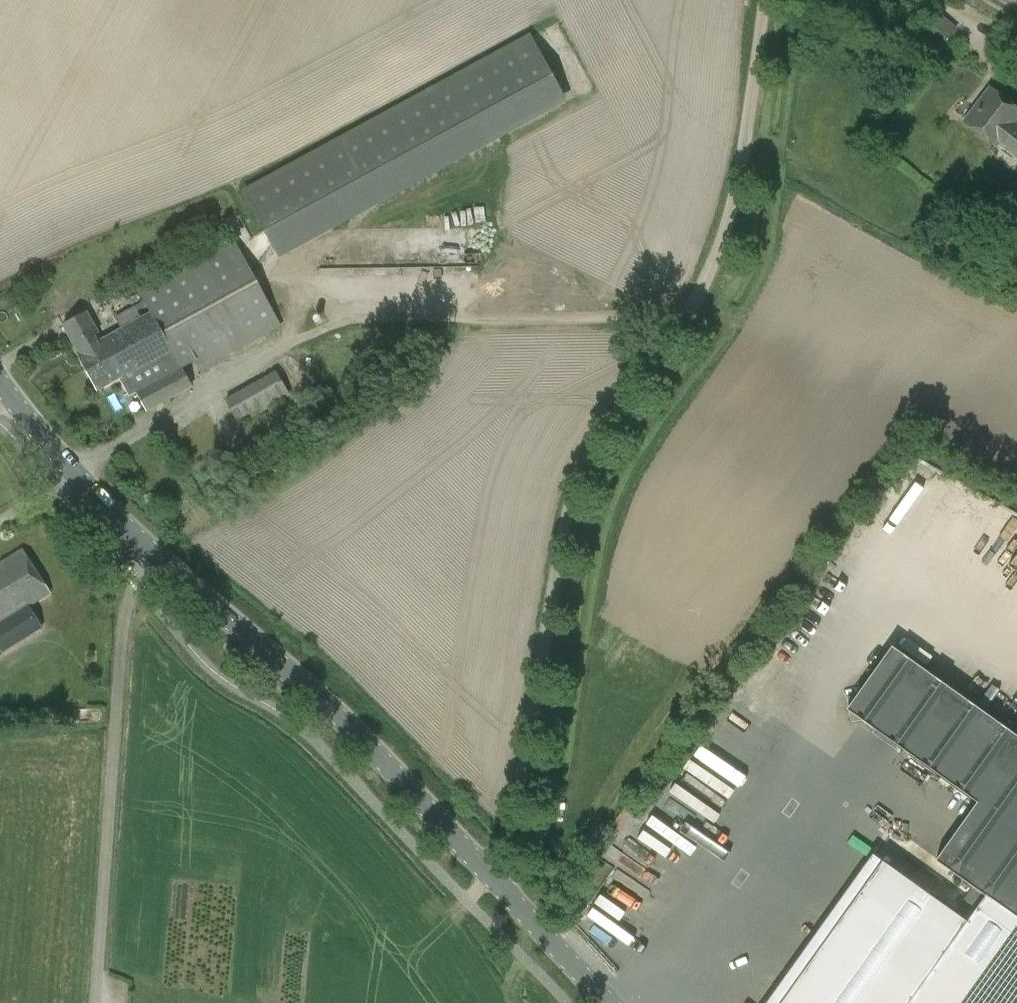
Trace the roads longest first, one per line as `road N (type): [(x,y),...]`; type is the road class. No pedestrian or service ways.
road 1 (unclassified): [(500,884),(580,471),(719,251),(765,0)]
road 2 (tertiary): [(500,884),(341,719),(147,546)]
road 3 (unclassified): [(94,1002),(122,644),(147,546)]
road 4 (tertiary): [(147,546),(13,392)]
road 5 (tertiary): [(609,1002),(500,884)]

